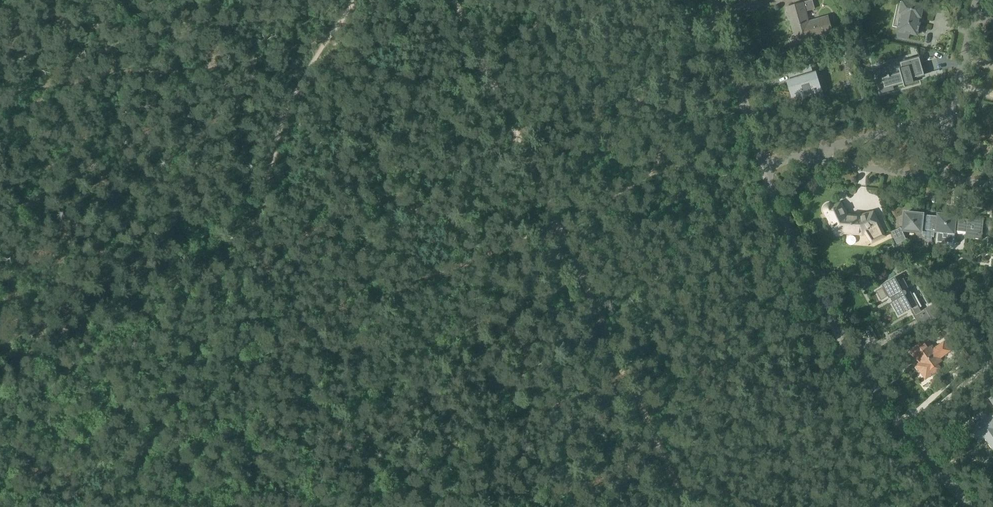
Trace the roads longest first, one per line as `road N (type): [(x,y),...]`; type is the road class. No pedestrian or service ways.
road 1 (unclassified): [(968,506),(829,318),(763,163)]
road 2 (track): [(678,506),(556,230)]
road 3 (track): [(253,251),(116,506)]
road 4 (track): [(350,0),(274,133),(253,251)]
road 5 (track): [(556,230),(456,0)]
road 6 (unclassified): [(763,163),(712,0)]
road 7 (residential): [(798,157),(953,111)]
road 8 (residential): [(940,178),(798,157)]

